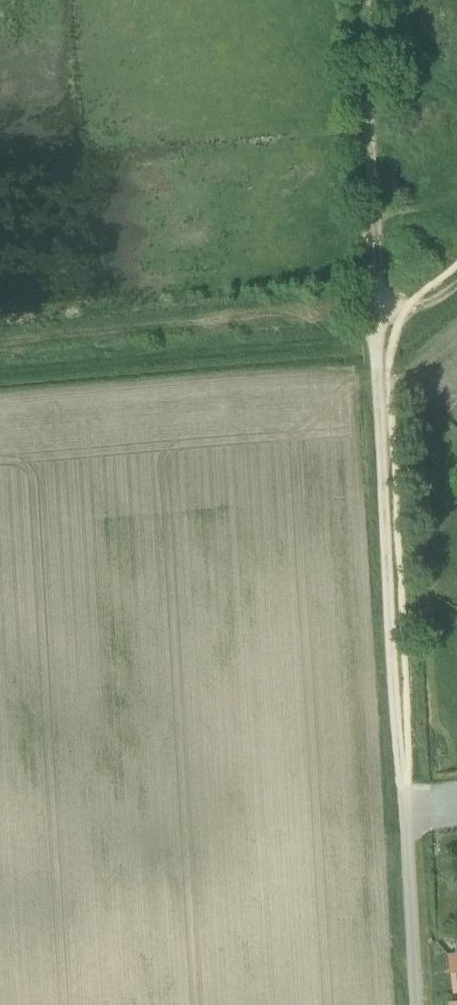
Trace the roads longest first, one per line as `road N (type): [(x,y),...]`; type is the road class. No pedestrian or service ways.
road 1 (track): [(405,793),(382,309)]
road 2 (unclassified): [(417,1004),(405,793)]

